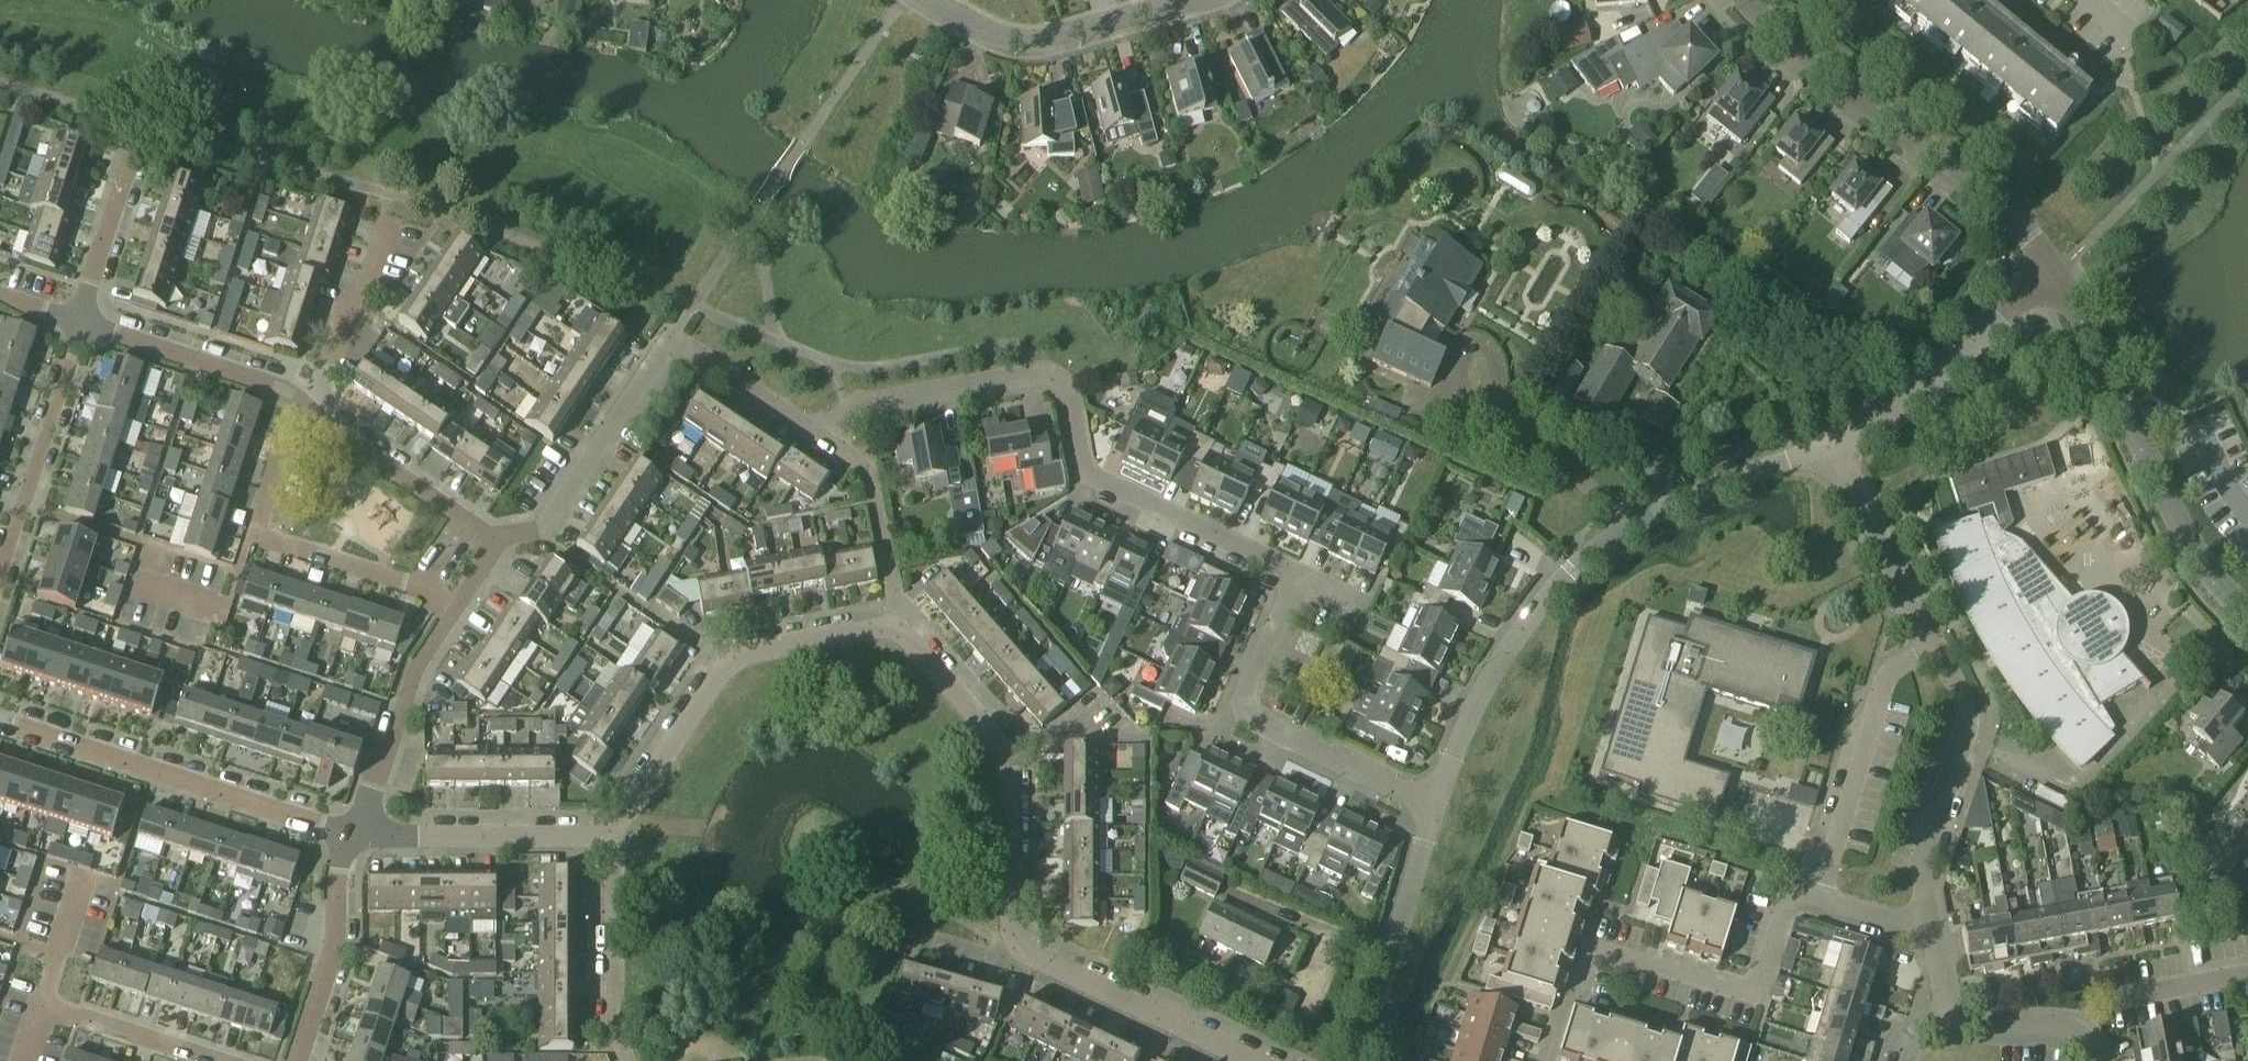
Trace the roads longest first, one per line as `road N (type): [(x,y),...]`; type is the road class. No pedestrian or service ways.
road 1 (residential): [(1291,572),(1093,482),(1080,460),(1068,385),(1051,376),(871,405),(828,434)]
road 2 (residential): [(1431,807),(1504,648),(1562,581),(1623,532),(1699,492),(1828,446)]
road 3 (residential): [(2058,273),(1976,184),(1759,19),(1746,0)]
road 4 (residential): [(1546,1060),(1565,983),(1583,959),(1725,1002),(1740,997),(1758,973),(1776,909),(1800,899)]
road 5 (residential): [(2247,613),(2202,565),(2058,273)]
road 6 (residential): [(606,837),(727,668),(811,642),(895,635)]
road 7 (residential): [(895,635),(1004,748),(1019,815),(1020,965)]
road 8 (residential): [(1431,807),(1238,715),(1291,572)]
road 9 (residential): [(0,723),(339,830)]
road 10 (residential): [(454,603),(260,535),(288,440),(312,404)]
road 11 (residential): [(1925,635),(1963,708),(1960,742),(1897,928)]
road 12 (residential): [(924,0),(976,30),(1027,43),(1115,33),(1217,0)]
road 13 (residential): [(1800,899),(1879,673),(1925,635)]
road 14 (residential): [(1828,446),(1936,382),(2058,273)]
road 15 (residential): [(1352,1060),(1387,975),(1431,807)]
road 16 (residential): [(0,576),(80,325)]
road 17 (residential): [(502,539),(542,524),(668,343)]
road 18 (residential): [(357,834),(416,672),(454,603)]
road 19 (residential): [(357,834),(606,837)]
road 20 (residential): [(312,404),(80,325)]
road 21 (residential): [(1244,1060),(1020,965)]
road 22 (residential): [(299,1060),(338,937),(339,830)]
road 23 (residential): [(502,539),(312,404)]
road 24 (residential): [(624,1060),(611,1032),(606,837)]
road 25 (residential): [(895,635),(868,463),(828,434)]
road 26 (residential): [(1925,635),(1828,446)]
road 27 (residential): [(232,1060),(38,1003)]
road 28 (residential): [(2247,982),(2238,975),(2105,1000),(2074,1039)]
road 29 (residential): [(312,404),(380,224)]
road 30 (residential): [(828,434),(668,343)]
road 31 (residential): [(80,325),(129,175)]
road 32 (residential): [(38,1003),(78,876)]
road 33 (residential): [(1943,1035),(2074,1039)]
road 34 (residential): [(1943,1035),(1925,957),(1897,928)]

